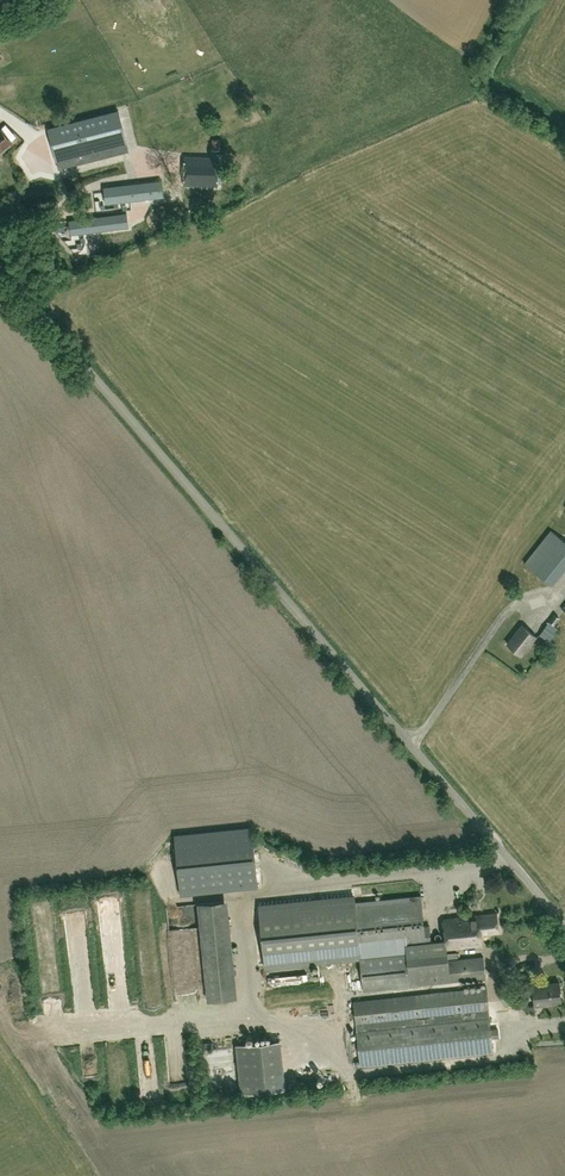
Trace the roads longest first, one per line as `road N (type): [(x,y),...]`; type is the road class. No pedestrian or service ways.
road 1 (unclassified): [(564,928),(0,267)]

